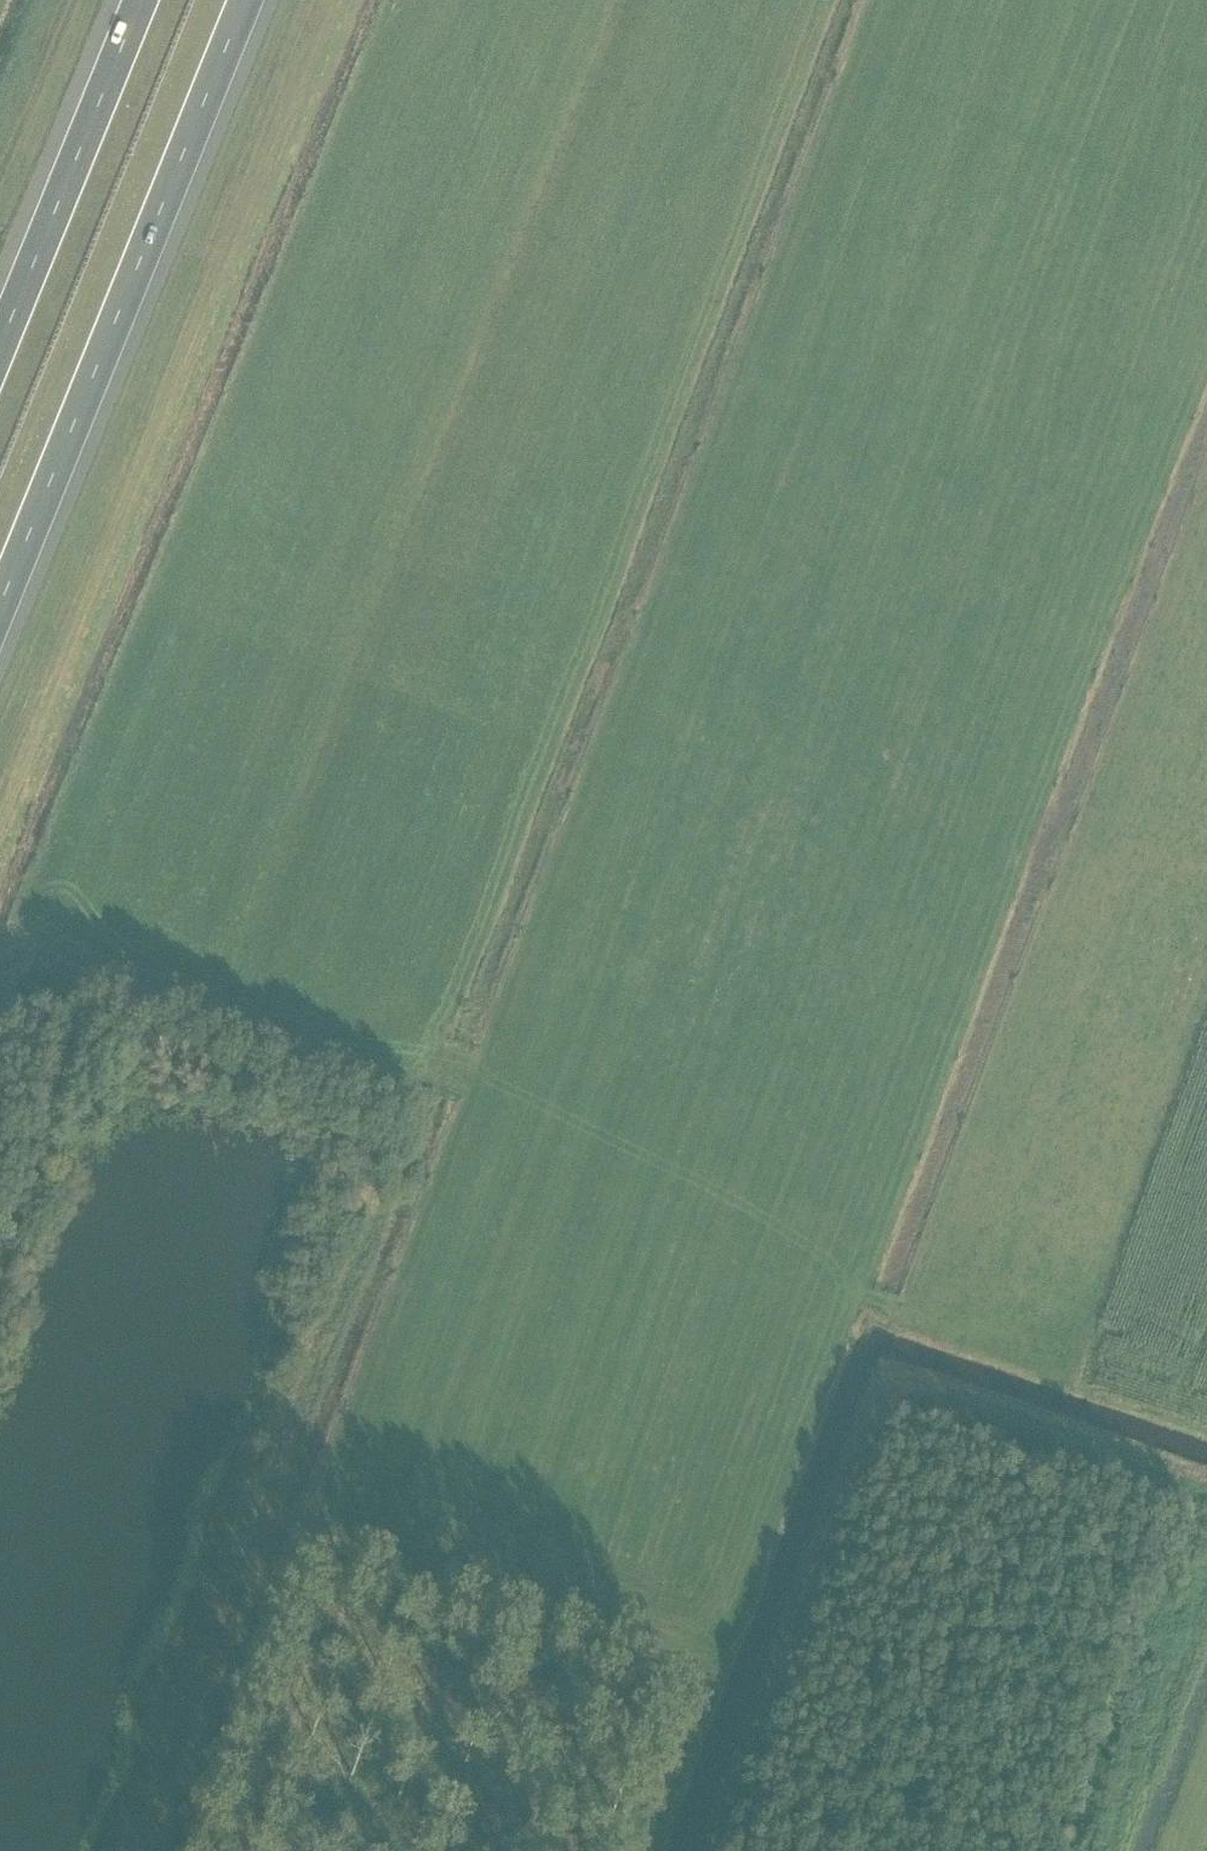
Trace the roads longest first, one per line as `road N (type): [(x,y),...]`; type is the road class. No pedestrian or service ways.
road 1 (motorway): [(0,607),(247,0)]
road 2 (motorway): [(143,0),(0,351)]

